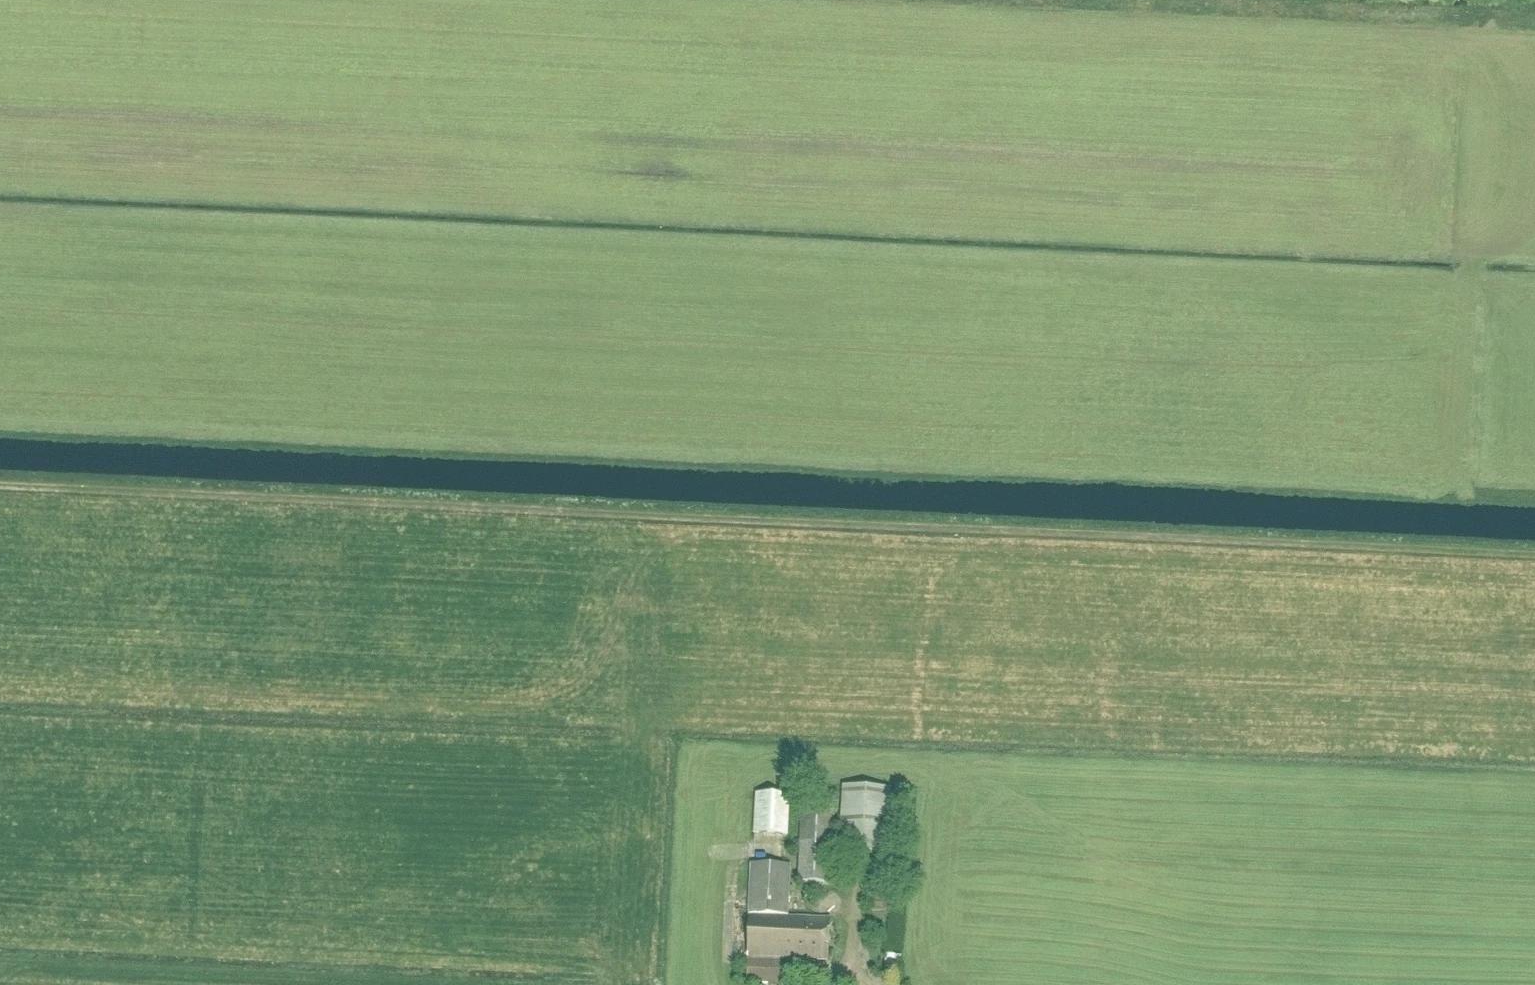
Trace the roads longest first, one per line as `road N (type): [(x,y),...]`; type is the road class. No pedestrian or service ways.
road 1 (track): [(1534,557),(0,486)]

